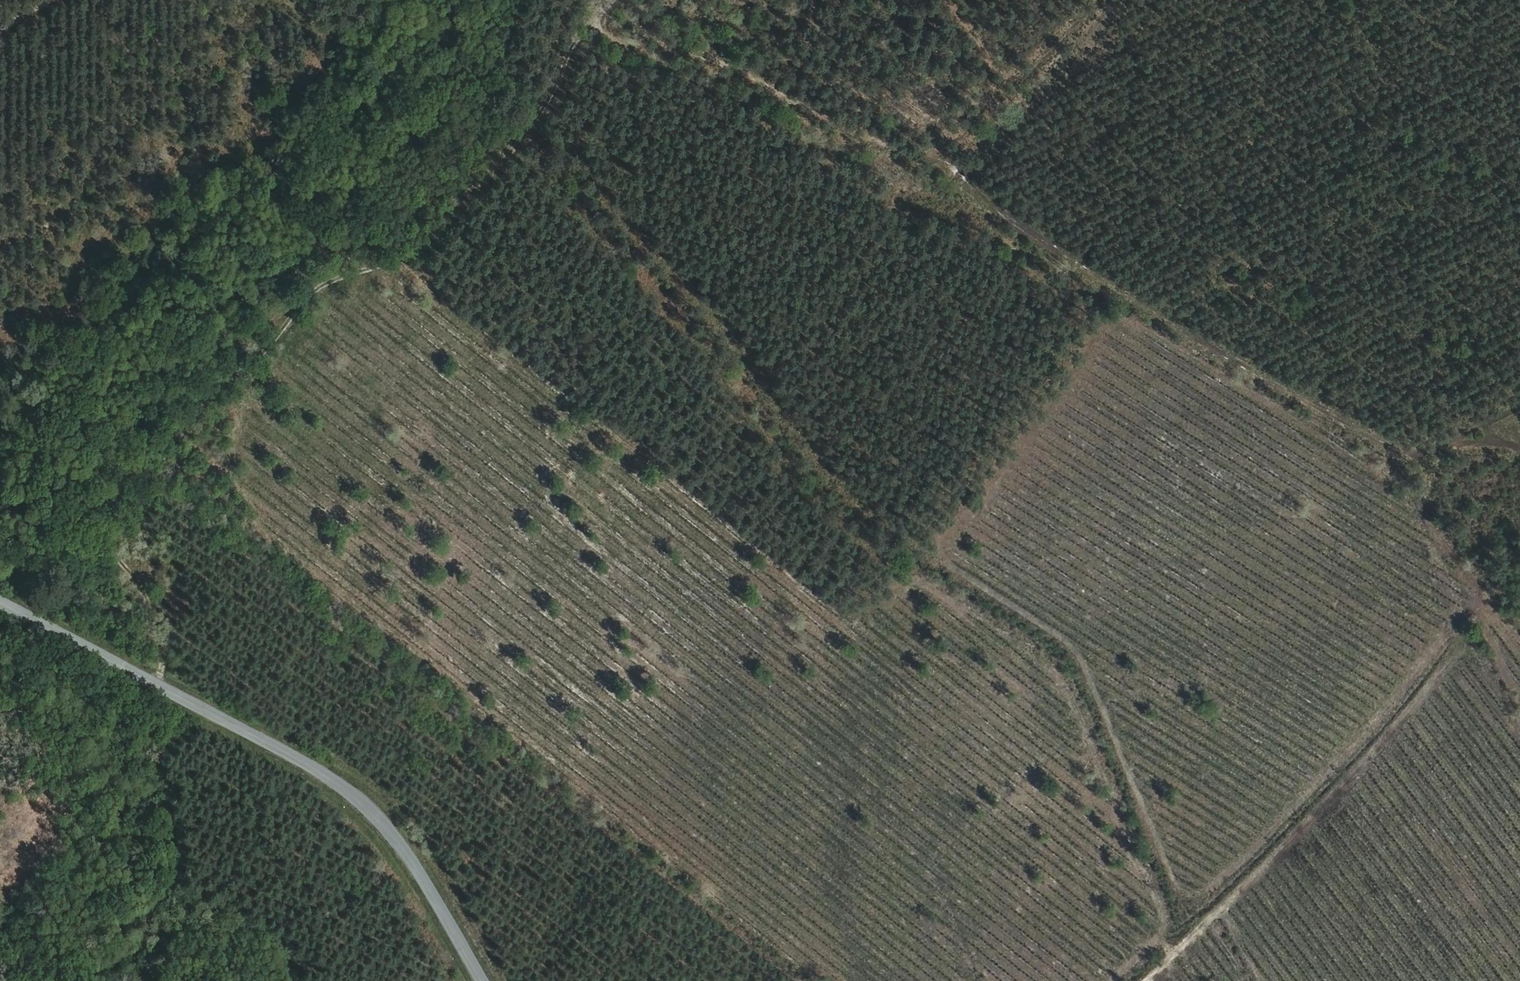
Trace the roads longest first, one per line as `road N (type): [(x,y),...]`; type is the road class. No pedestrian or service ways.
road 1 (tertiary): [(0,607),(381,812),(480,980)]

